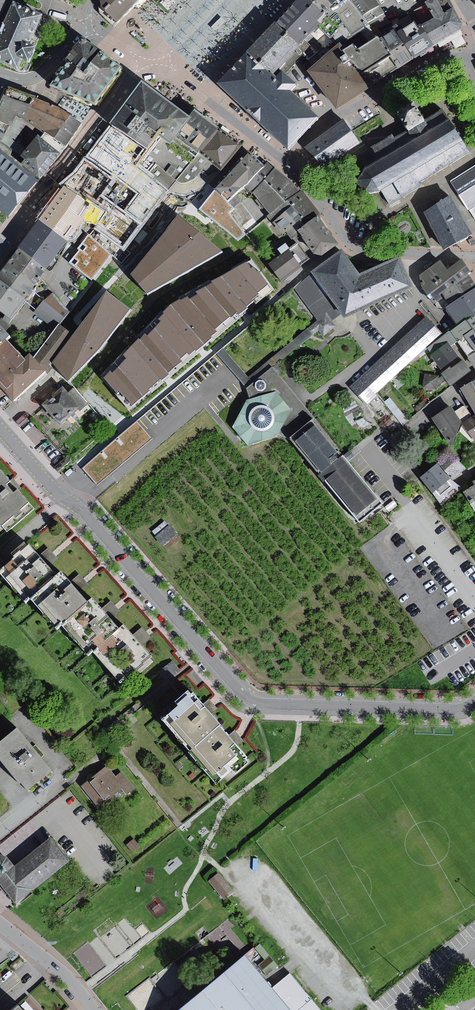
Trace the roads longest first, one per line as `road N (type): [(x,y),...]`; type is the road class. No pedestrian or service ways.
road 1 (residential): [(0,429),(85,513),(244,699),(464,710),(474,702)]
road 2 (residential): [(0,248),(136,75),(154,63)]
road 3 (residential): [(287,170),(328,122),(408,75),(474,48)]
road 4 (residential): [(470,256),(355,246),(287,170)]
road 5 (residential): [(154,63),(287,170)]
road 6 (residential): [(0,926),(67,978),(94,1009)]

